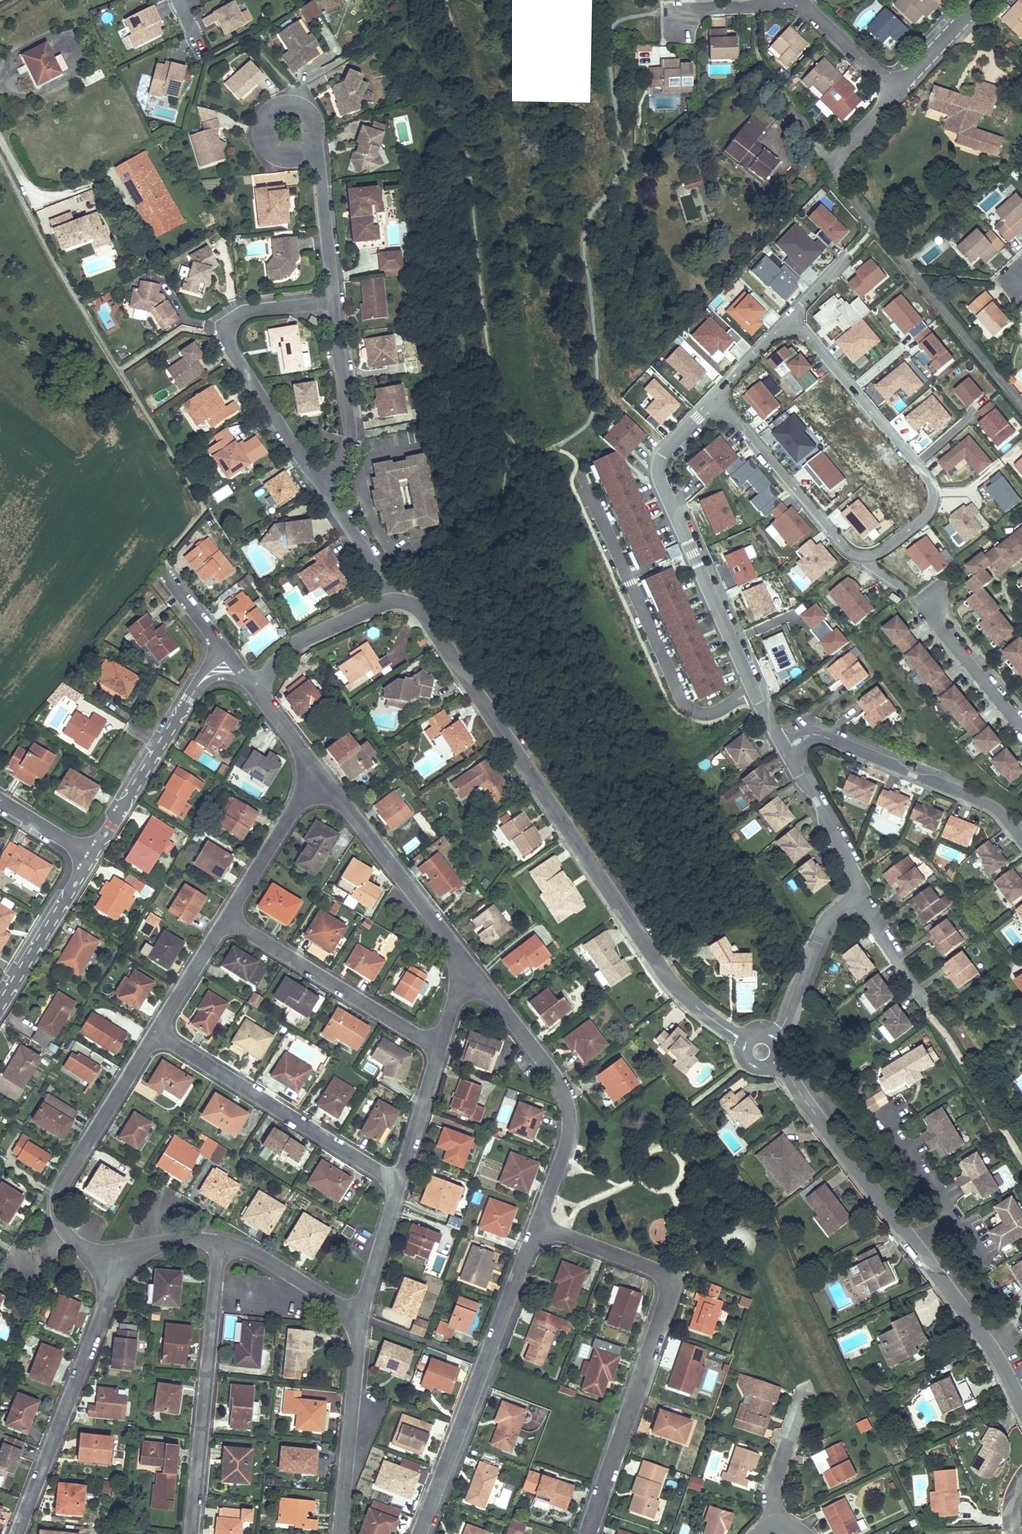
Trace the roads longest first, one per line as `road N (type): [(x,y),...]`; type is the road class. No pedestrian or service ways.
road 1 (residential): [(747,1040),(672,985),(421,611),(390,602)]
road 2 (residential): [(716,397),(846,549),(875,553),(924,519),(932,496),(924,474),(809,337),(793,330)]
road 3 (residential): [(1021,1405),(963,1301),(777,1060)]
road 4 (residential): [(537,1226),(651,1268),(668,1286),(586,1533)]
road 5 (residential): [(898,94),(835,161),(836,175),(1021,404)]
road 6 (residential): [(753,690),(660,477),(665,451),(716,397)]
road 7 (residential): [(416,1533),(537,1226)]
road 8 (residential): [(773,1037),(822,926),(856,888),(785,749)]
road 9 (residential): [(753,690),(709,712),(687,705),(587,491)]
road 10 (residential): [(13,1533),(123,1252)]
road 11 (residential): [(537,1226),(562,1157),(565,1103),(548,1067),(465,962)]
road 12 (residential): [(332,302),(244,313),(225,325),(231,353),(321,485)]
road 13 (residential): [(218,1240),(190,1533)]
road 14 (residential): [(156,1034),(58,1185),(57,1213),(76,1245),(123,1252)]
road 15 (residential): [(399,1184),(156,1034)]
road 16 (residential): [(785,749),(809,736),(835,739),(988,801),(1021,836)]
road 17 (residential): [(439,1047),(225,920)]
road 18 (residential): [(465,962),(317,768)]
road 19 (residential): [(338,1533),(360,1313)]
road 20 (residential): [(196,690),(94,856)]
road 21 (residential): [(321,485),(349,436),(332,302)]
road 22 (residential): [(317,768),(225,920)]
road 23 (residential): [(94,856),(0,1006)]
road 24 (residential): [(390,602),(302,641),(255,691)]
road 25 (residential): [(218,1240),(255,1249),(360,1313)]
road 26 (residential): [(1021,726),(948,640),(932,596)]
road 27 (residential): [(332,302),(320,176),(309,149)]
road 28 (residential): [(399,1184),(439,1047)]
road 29 (residential): [(778,1519),(772,1482),(802,1396),(813,1388)]
road 30 (residential): [(898,94),(799,0)]
road 31 (residential): [(390,602),(321,485)]
road 32 (residential): [(360,1313),(399,1184)]
road 33 (residential): [(225,920),(156,1034)]
road 34 (residential): [(983,0),(898,94)]
road 35 (residential): [(312,114),(283,104),(263,130),(276,152),(309,149)]

